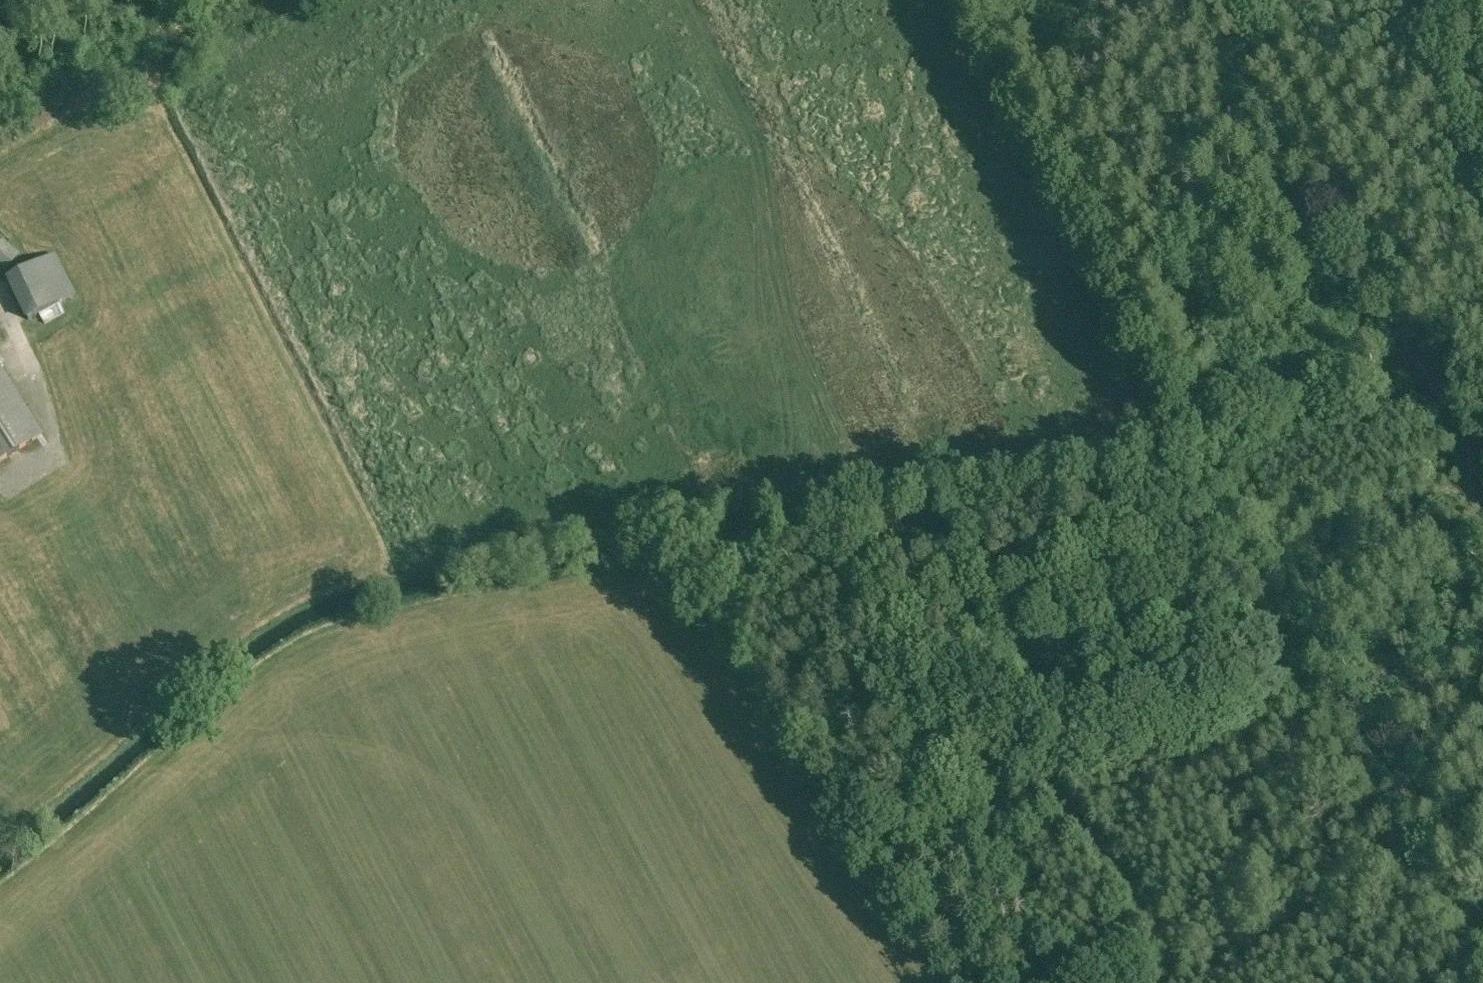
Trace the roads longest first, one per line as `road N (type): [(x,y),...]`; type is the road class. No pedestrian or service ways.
road 1 (track): [(1231,0),(1434,379),(1464,428),(1482,418)]
road 2 (track): [(0,314),(58,440),(0,490)]

